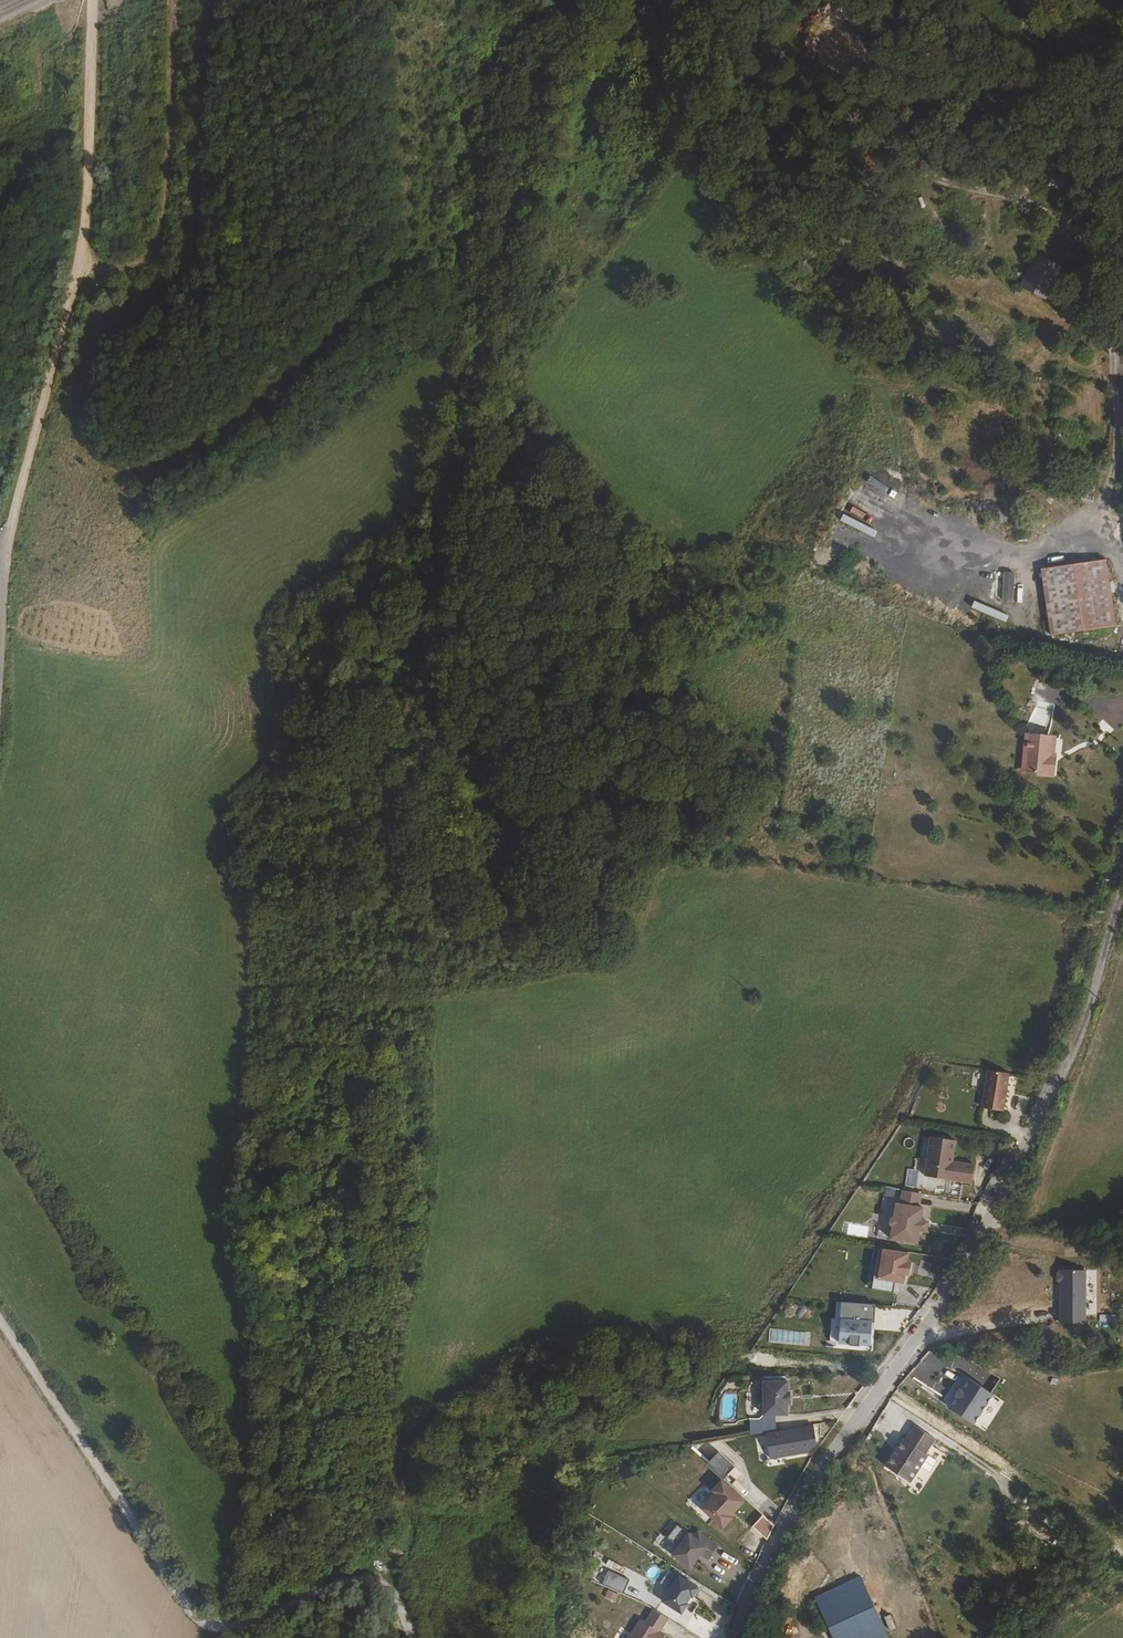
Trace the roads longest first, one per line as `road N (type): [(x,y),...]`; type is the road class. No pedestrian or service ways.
road 1 (unclassified): [(1122,920),(1074,1073),(963,1274),(878,1379),(786,1517),(743,1637)]
road 2 (unclassified): [(94,0),(78,244),(8,539),(0,647)]
road 3 (track): [(412,1637),(387,1584),(356,1580),(229,1629),(198,1620),(0,1330)]

